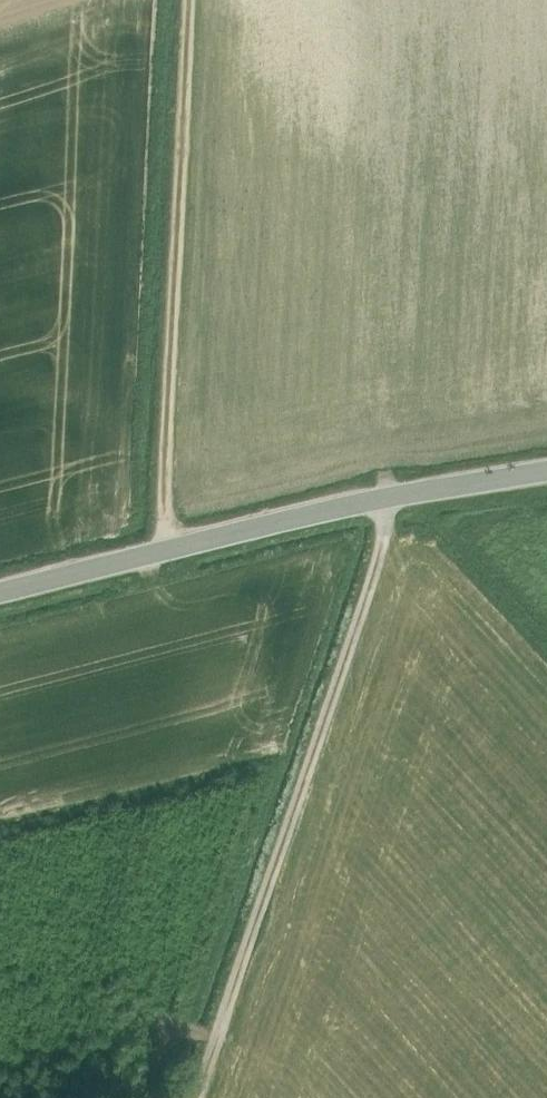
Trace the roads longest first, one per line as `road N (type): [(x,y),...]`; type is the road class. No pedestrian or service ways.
road 1 (track): [(202,1097),(403,493)]
road 2 (tertiary): [(546,469),(403,493),(0,589)]
road 3 (track): [(168,547),(189,0)]

